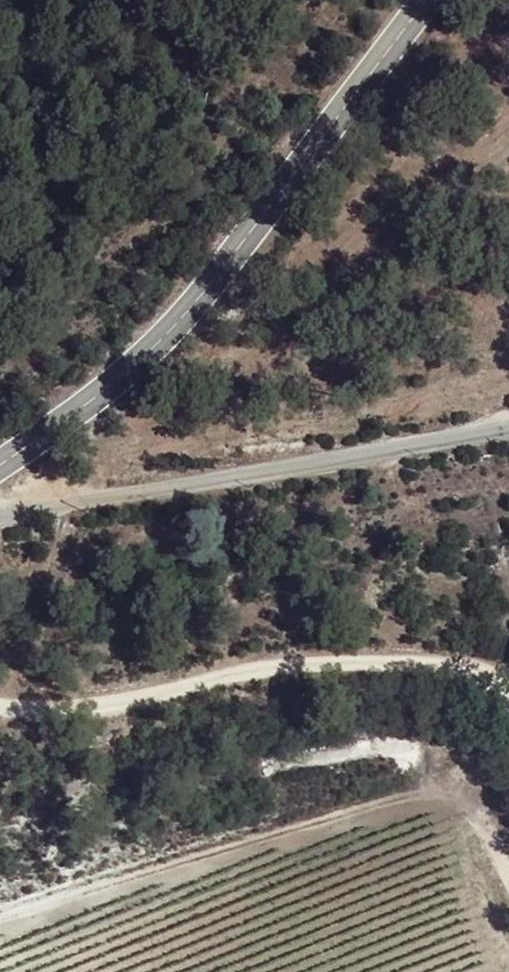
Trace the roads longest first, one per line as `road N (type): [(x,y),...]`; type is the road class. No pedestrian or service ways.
road 1 (secondary): [(0,467),(109,392),(209,290),(437,0)]
road 2 (track): [(0,910),(387,794),(447,794),(474,807),(508,898)]
road 3 (residential): [(0,699),(57,710),(174,680),(378,660),(496,669),(508,697)]
road 4 (residential): [(508,426),(0,508)]

